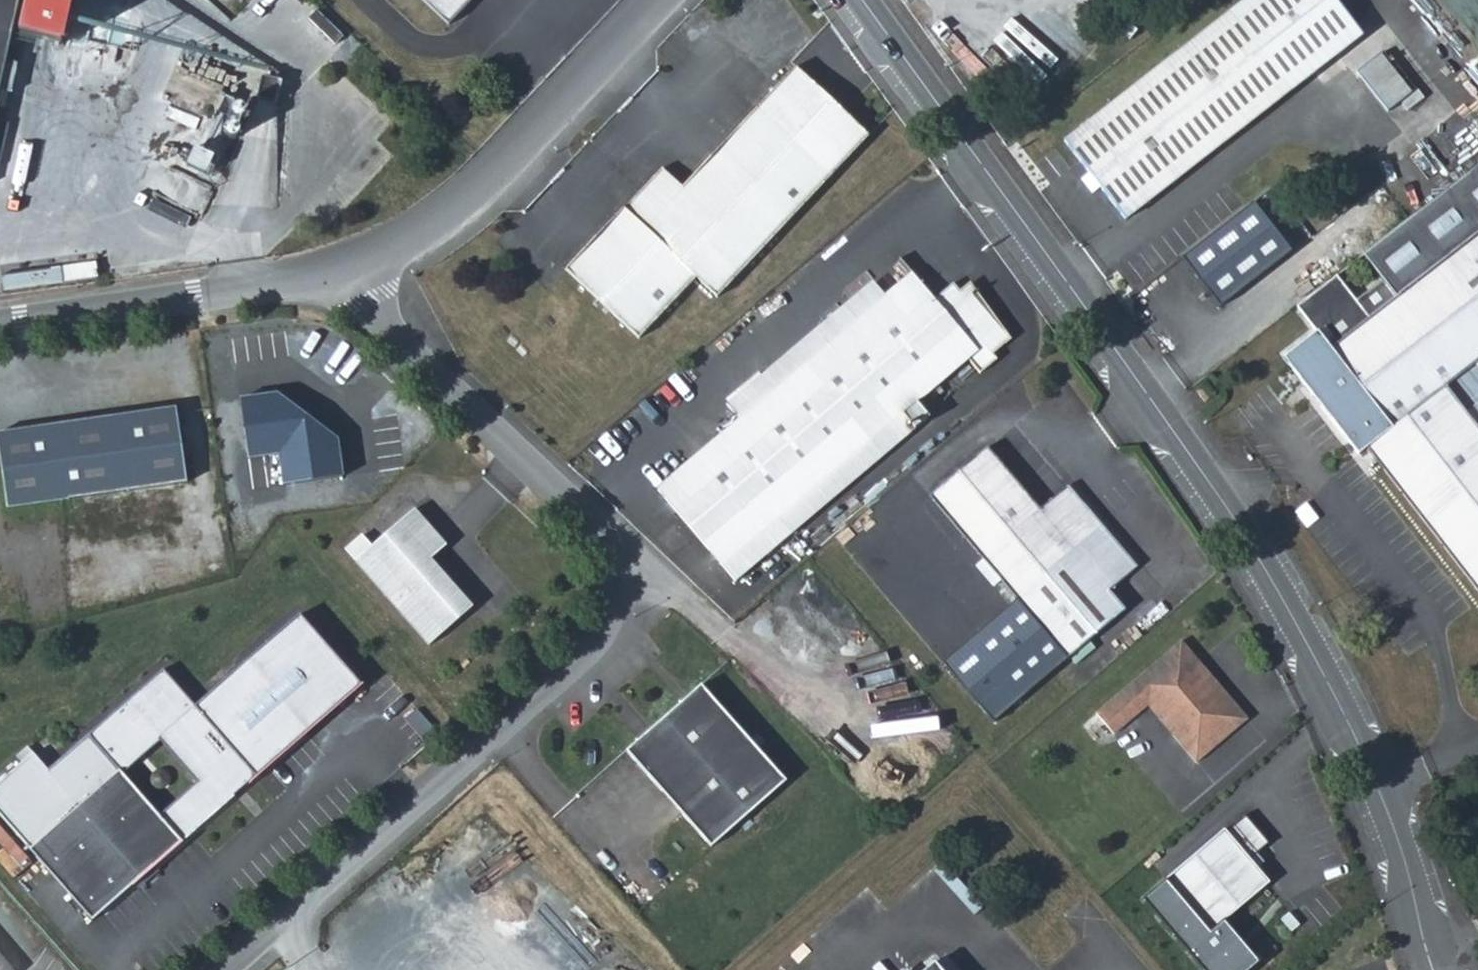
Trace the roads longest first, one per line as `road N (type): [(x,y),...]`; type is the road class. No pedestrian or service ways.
road 1 (residential): [(861,0),(1241,529),(1305,637),(1367,751),(1405,856),(1433,969)]
road 2 (unclassified): [(342,268),(400,348),(597,537),(611,605),(583,656),(223,969)]
road 3 (unclassified): [(658,0),(465,202),(411,240),(342,268)]
road 4 (unclassified): [(342,268),(0,320)]

